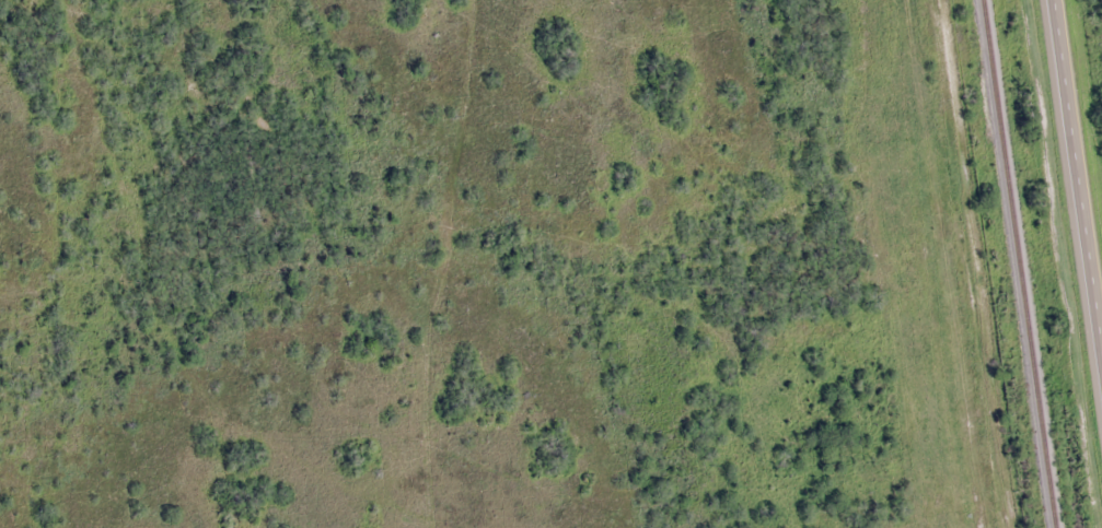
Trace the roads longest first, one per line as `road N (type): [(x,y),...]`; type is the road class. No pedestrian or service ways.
road 1 (trunk): [(1054,0),(1101,345)]

